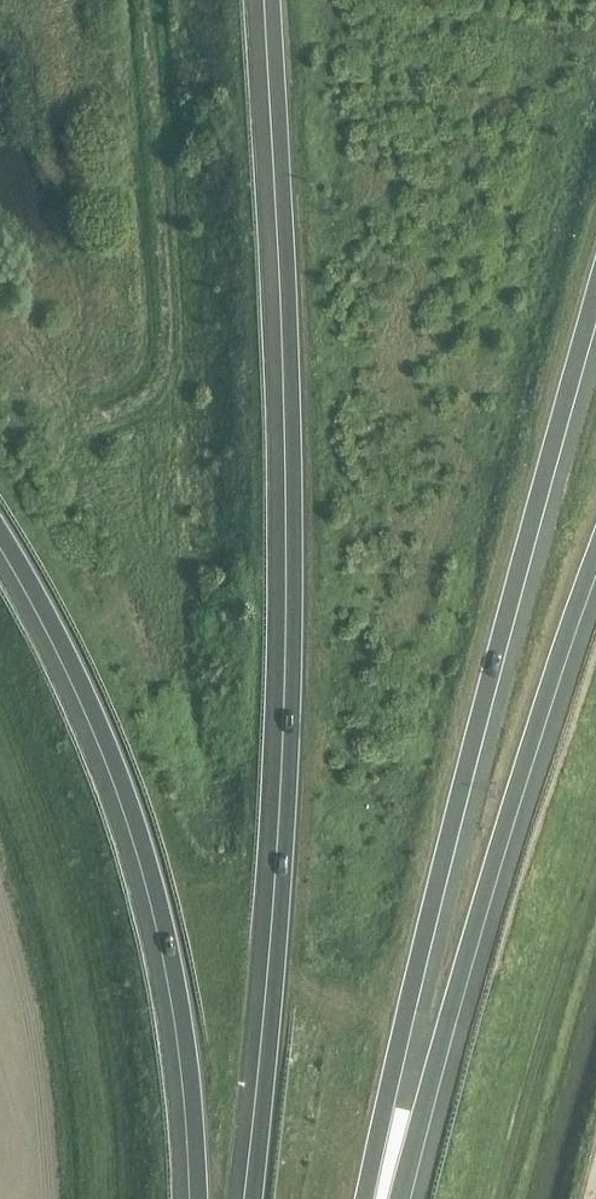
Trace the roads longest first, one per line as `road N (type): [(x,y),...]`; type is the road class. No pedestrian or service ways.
road 1 (motorway): [(273,0),(297,608),(255,1198)]
road 2 (motorway): [(368,1198),(434,894),(595,291)]
road 3 (motorway): [(0,531),(89,699),(145,849),(188,1049),(199,1198)]
road 4 (motorway): [(399,1198),(491,870),(595,553)]

